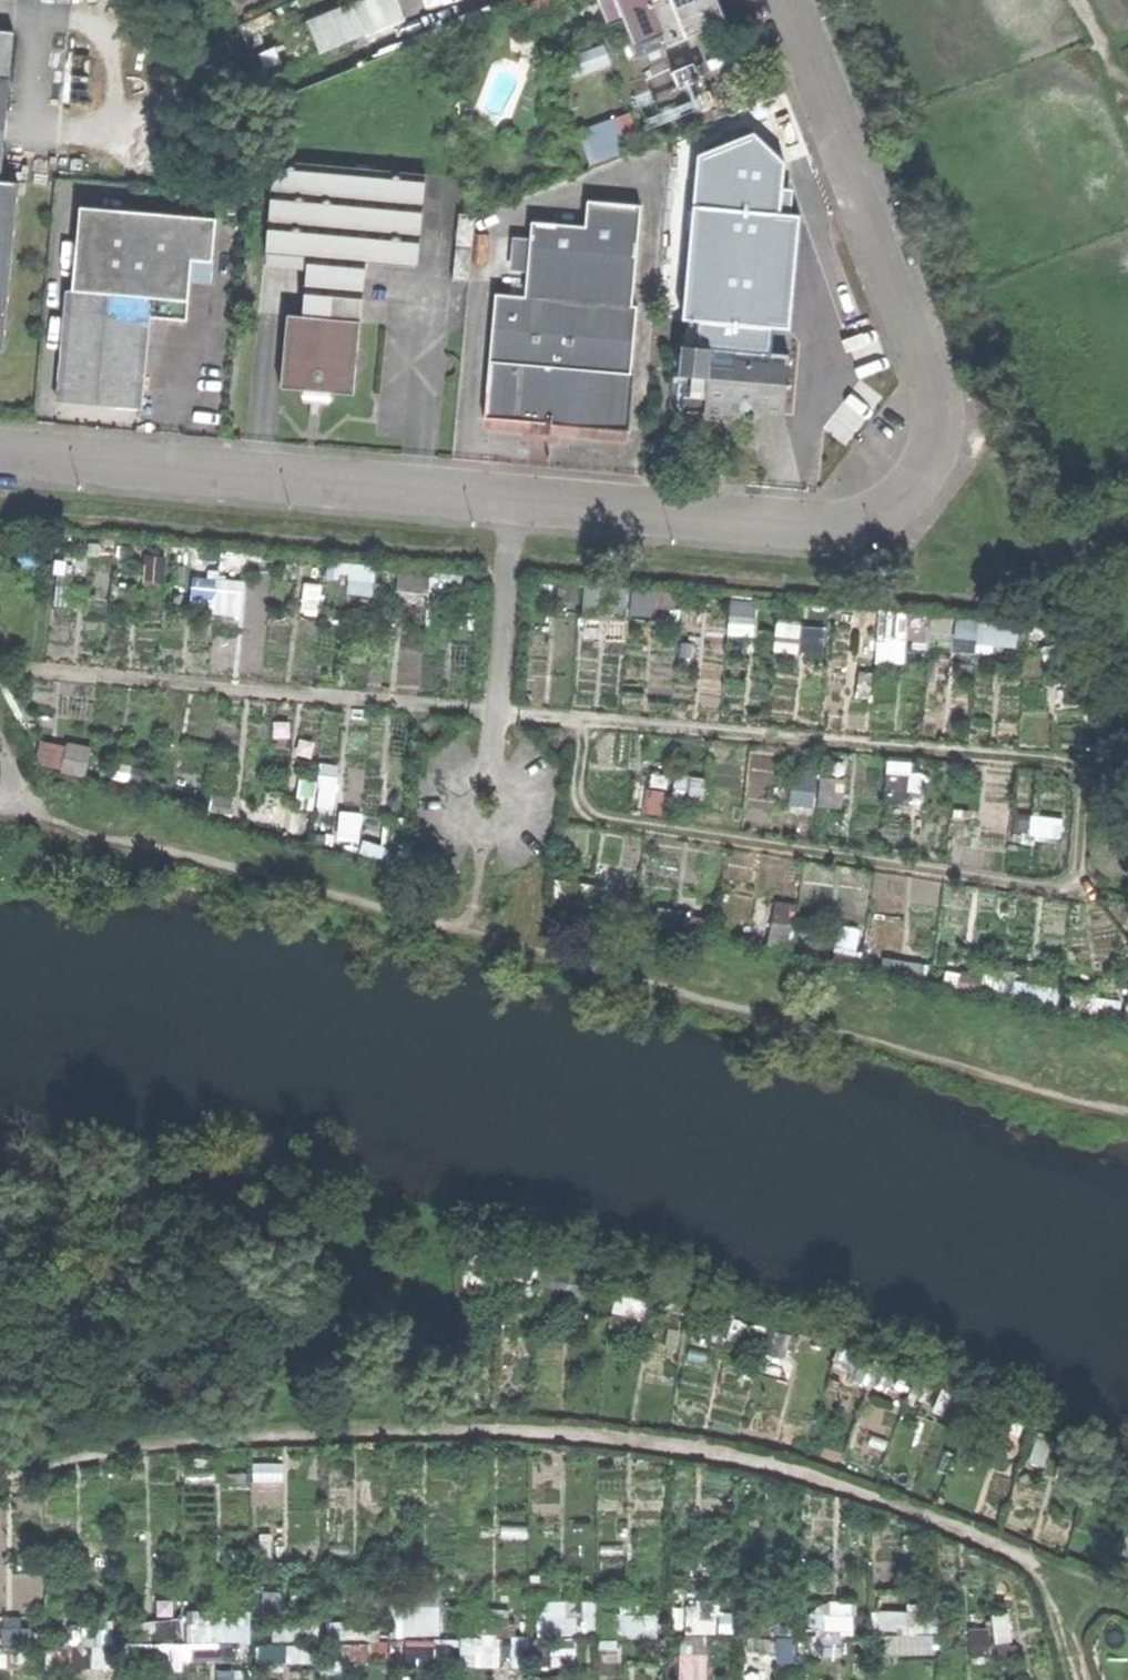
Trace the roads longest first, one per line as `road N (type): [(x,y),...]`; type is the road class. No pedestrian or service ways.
road 1 (unclassified): [(0,458),(809,530),(896,511),(950,450)]
road 2 (unclassified): [(784,0),(928,359),(950,450)]

